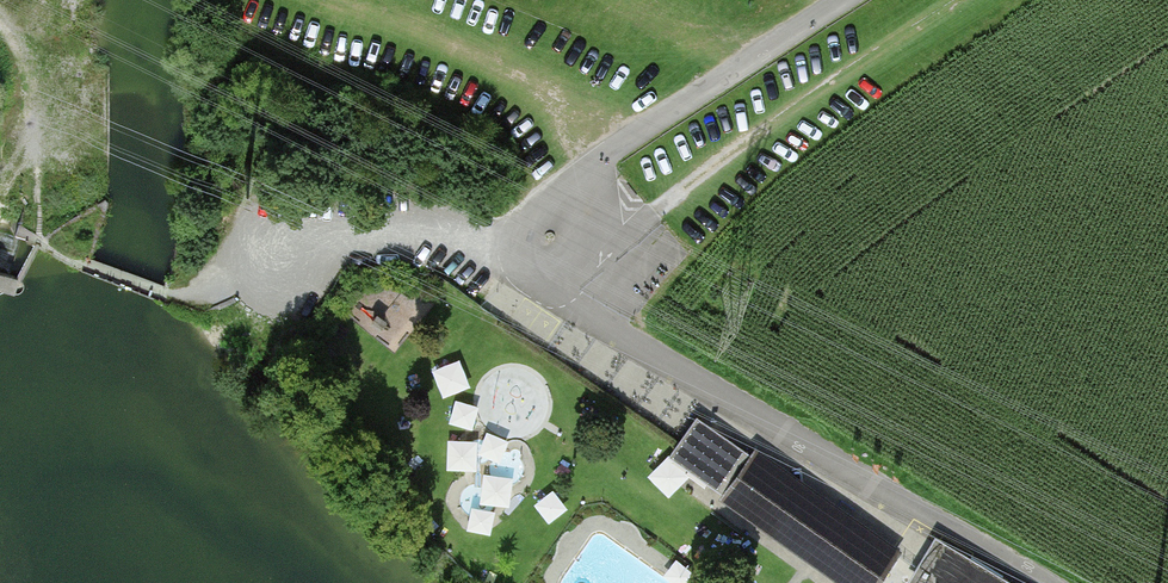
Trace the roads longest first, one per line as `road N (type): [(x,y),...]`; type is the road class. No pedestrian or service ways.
road 1 (unclassified): [(548,289),(828,464),(1038,582)]
road 2 (track): [(168,295),(188,297),(320,248),(414,235),(520,243)]
road 3 (unclassified): [(843,0),(588,171)]
road 4 (track): [(0,26),(15,42),(35,101),(40,205)]
road 5 (unclassified): [(588,171),(523,230),(521,262),(548,289)]
road 6 (unclassified): [(548,289),(587,245),(588,171)]

